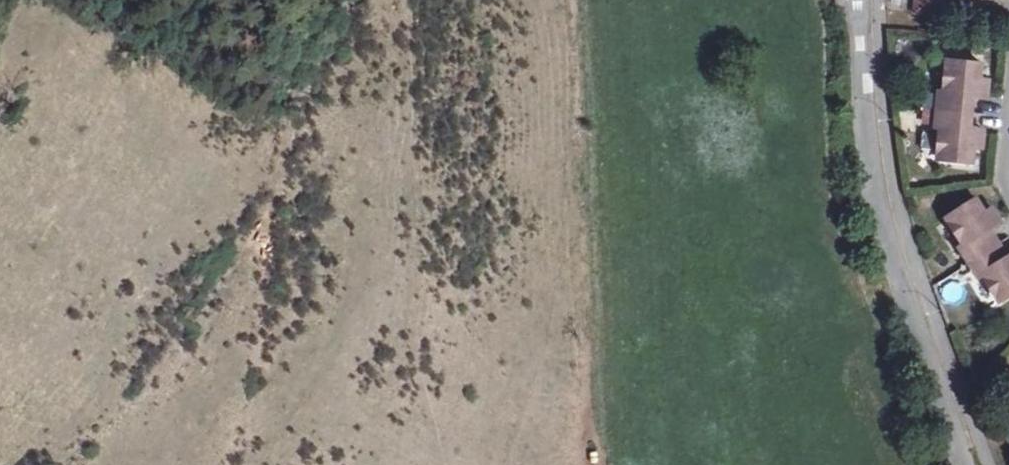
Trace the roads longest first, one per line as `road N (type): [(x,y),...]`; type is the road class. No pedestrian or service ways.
road 1 (residential): [(858,0),(891,209),(970,464)]

